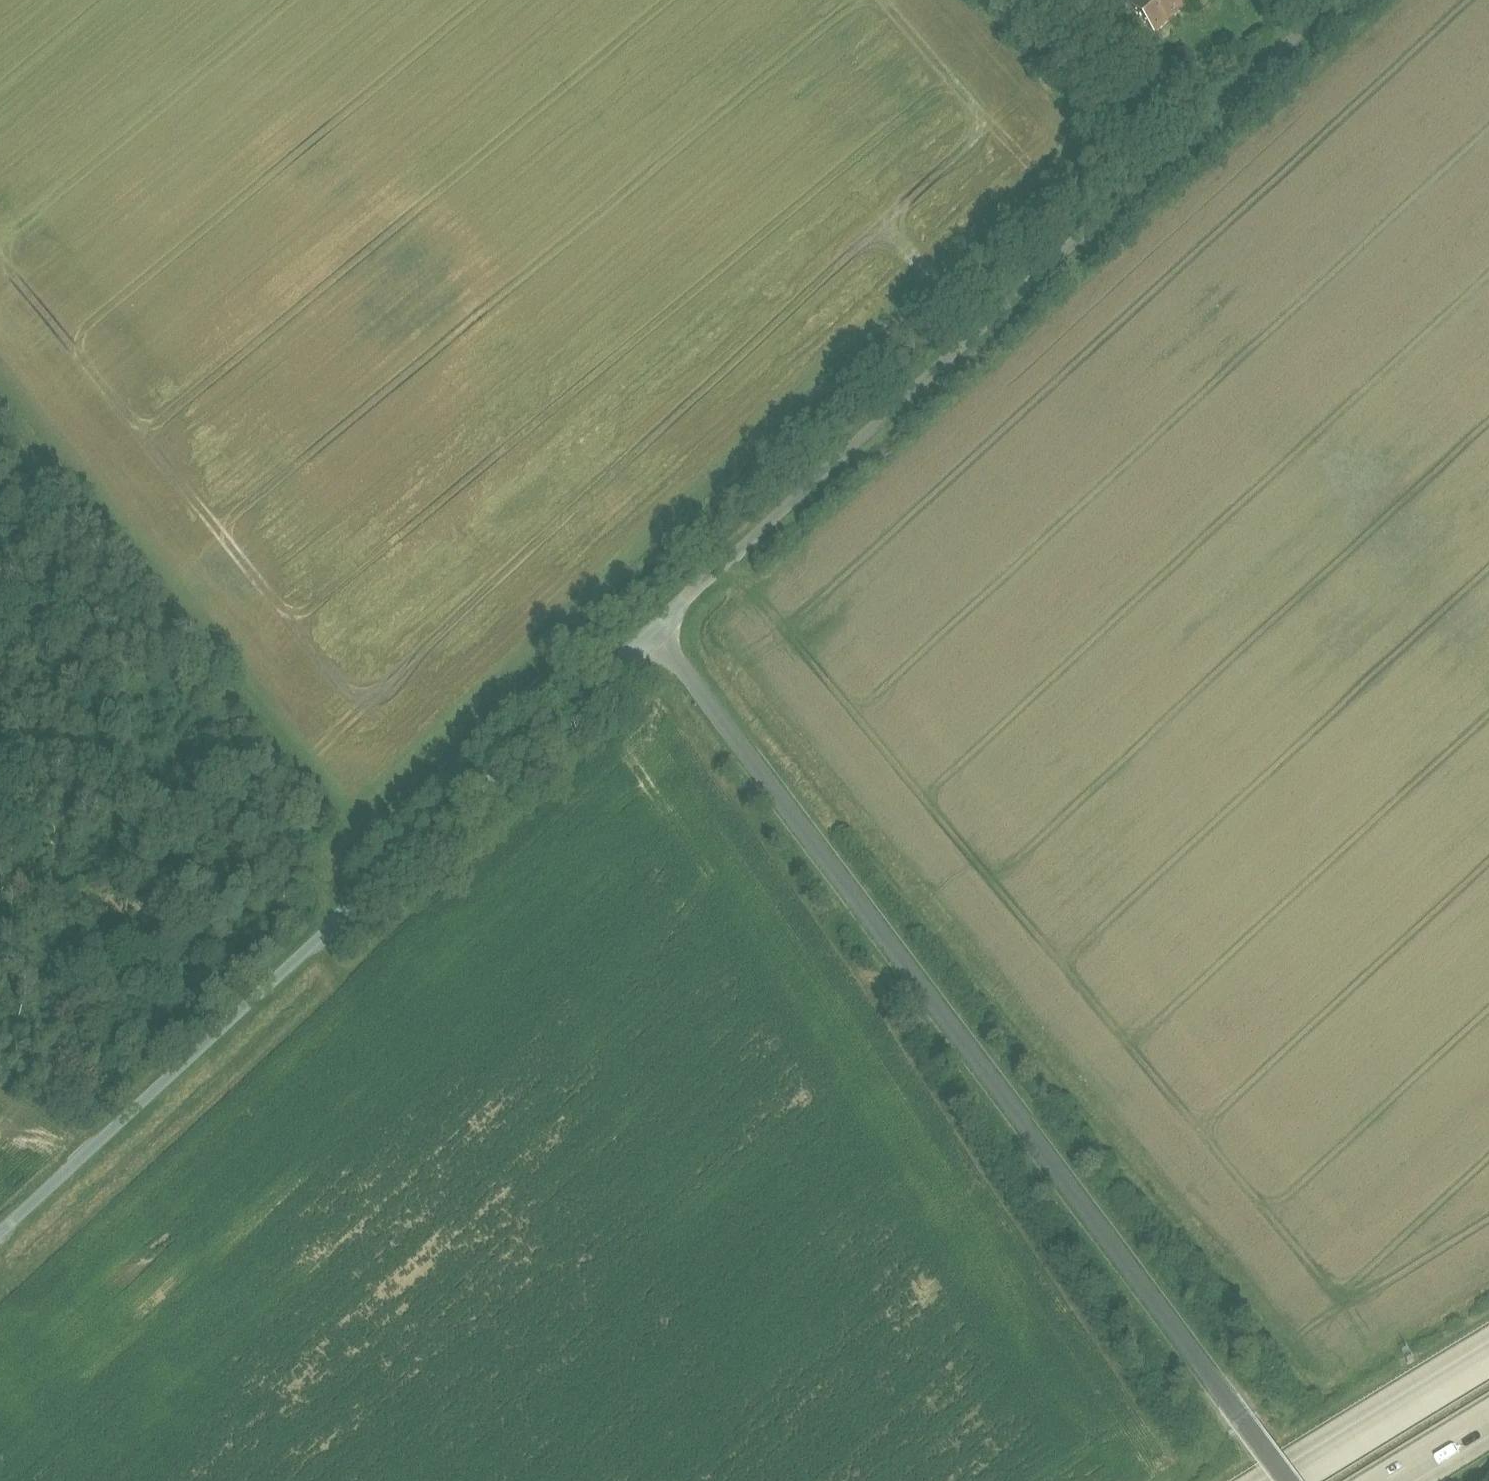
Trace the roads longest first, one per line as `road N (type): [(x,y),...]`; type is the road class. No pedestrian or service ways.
road 1 (unclassified): [(1286,1480),(649,639)]
road 2 (unclassified): [(1338,0),(649,639)]
road 3 (unclassified): [(649,639),(0,1238)]
road 4 (motorway): [(1488,1350),(1276,1480)]

